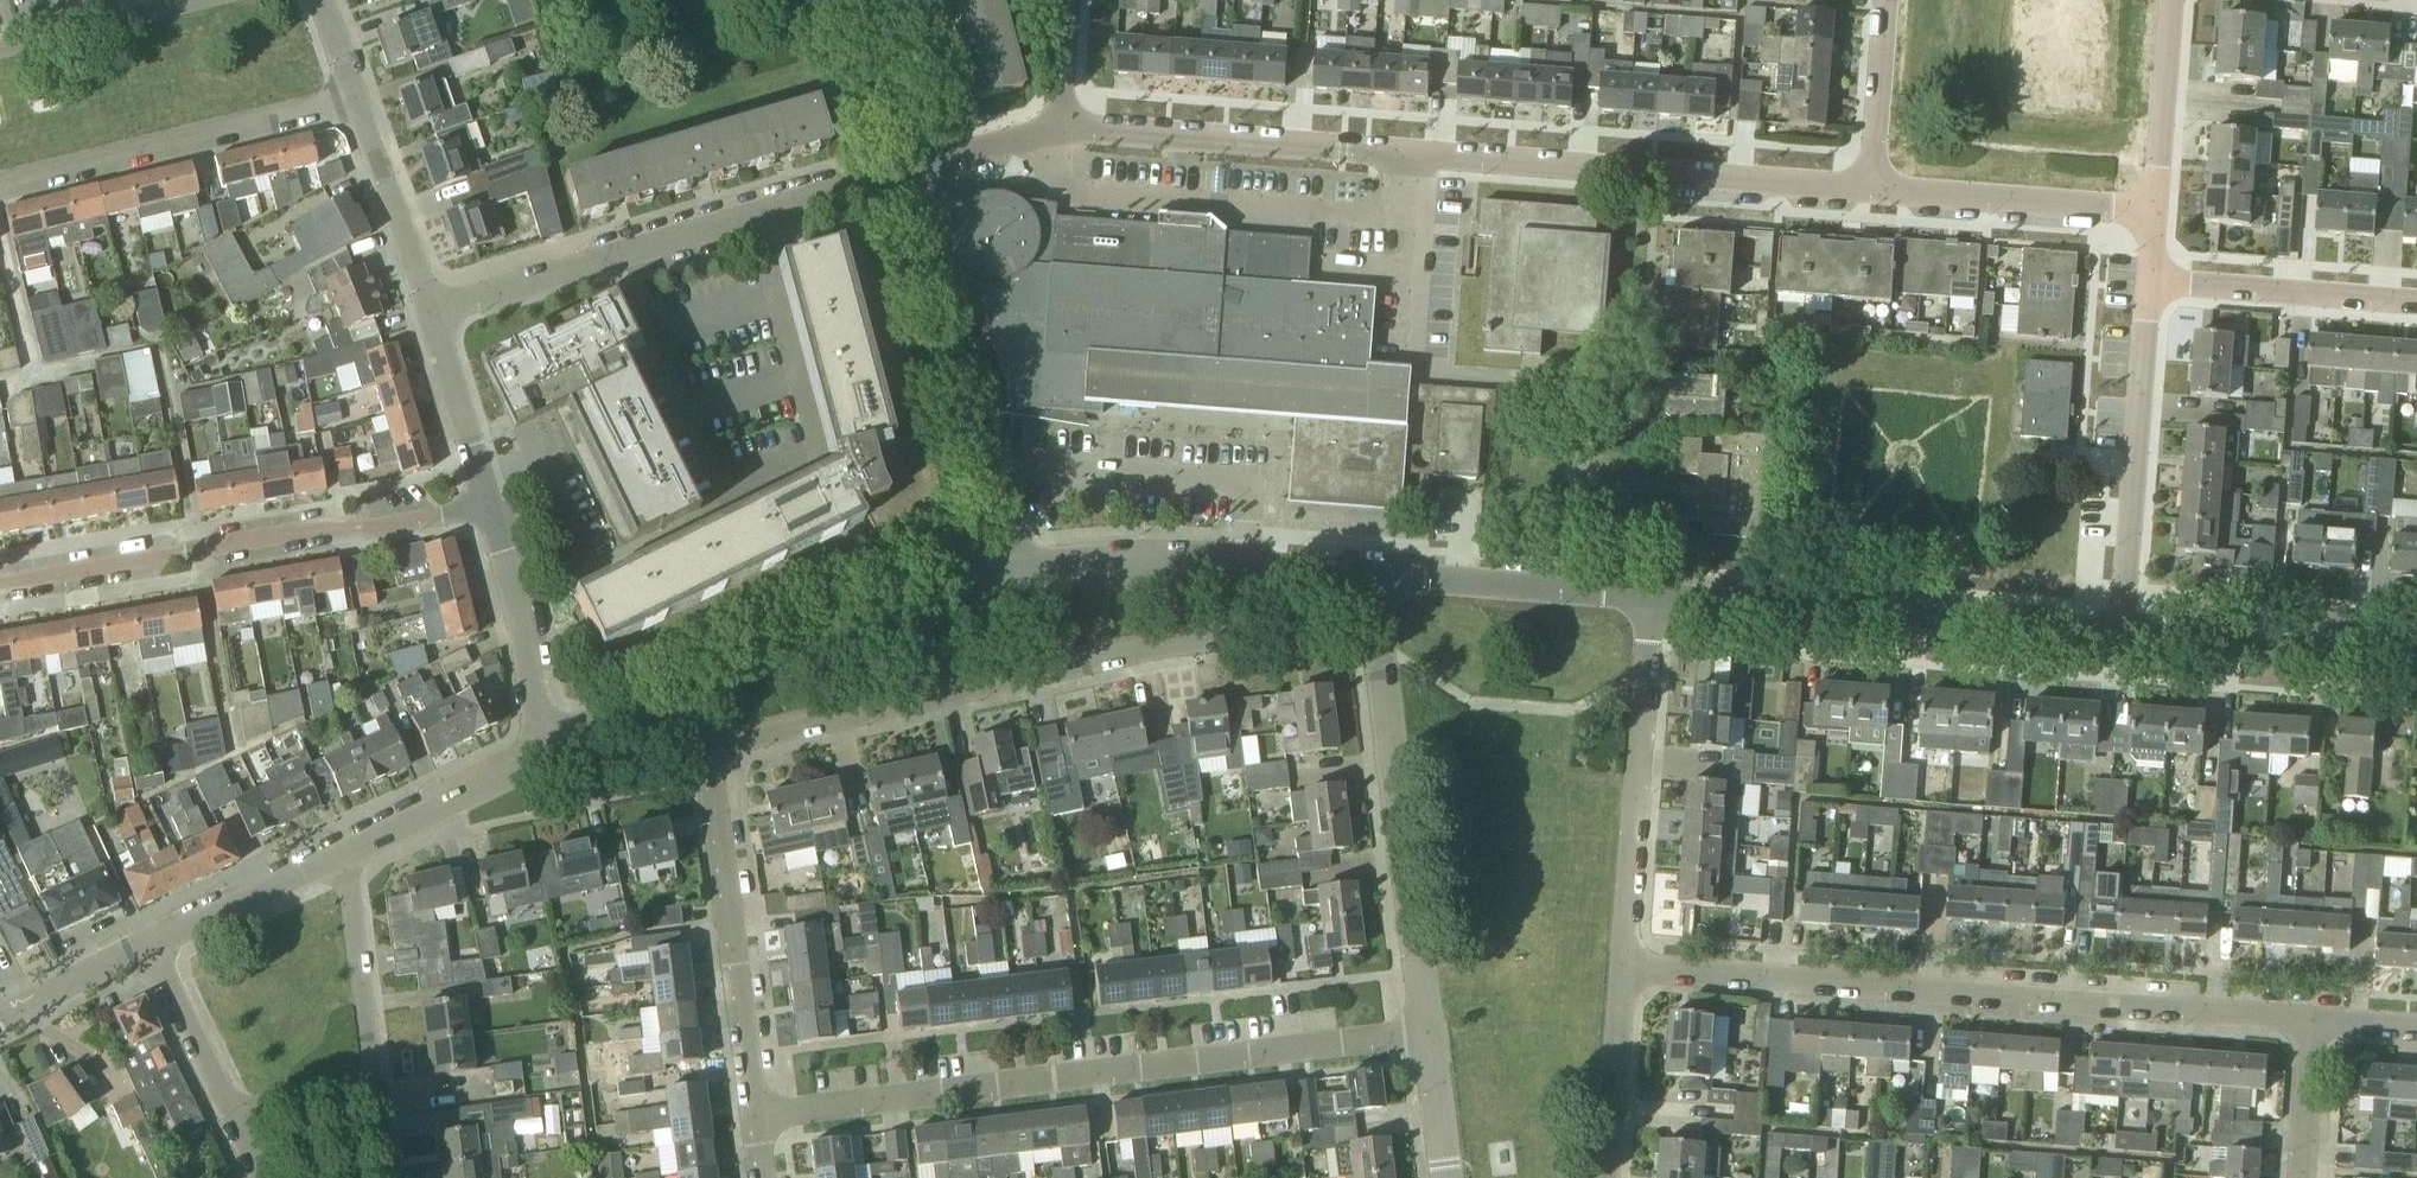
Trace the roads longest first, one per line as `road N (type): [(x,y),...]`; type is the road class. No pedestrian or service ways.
road 1 (residential): [(1881,193),(1057,128)]
road 2 (residential): [(743,1122),(1413,1034)]
road 3 (residential): [(2294,1025),(1628,975)]
road 4 (residential): [(685,747),(1172,650),(1219,629),(1235,606),(1242,567)]
road 5 (residential): [(905,161),(428,310)]
road 6 (residential): [(0,570),(479,489)]
road 7 (residential): [(1649,595),(2122,631)]
road 8 (residential): [(1413,1034),(1371,718),(1364,575)]
road 9 (residential): [(1014,569),(905,161)]
road 10 (residential): [(652,684),(878,599),(1014,569)]
road 11 (residential): [(1628,975),(1649,595)]
road 12 (residential): [(743,1122),(706,821),(685,747)]
road 13 (residential): [(2122,631),(2153,261)]
road 14 (residential): [(0,178),(356,93)]
road 15 (residential): [(2122,631),(2416,660)]
road 16 (residential): [(1364,575),(1649,595)]
road 17 (residential): [(2154,208),(1881,193)]
road 18 (residential): [(2416,293),(2153,261)]
road 19 (residential): [(553,732),(479,489)]
road 20 (residential): [(365,1092),(335,844)]
road 21 (residential): [(335,844),(553,732)]
road 22 (residential): [(428,310),(356,93)]
road 23 (residential): [(1242,567),(1138,560),(1014,569)]
road 24 (residential): [(146,940),(335,844)]
road 25 (residential): [(2154,208),(2172,0)]
road 26 (residential): [(1614,1177),(1628,975)]
road 27 (residential): [(1881,193),(1891,0)]
road 28 (residential): [(216,1113),(146,940)]
road 29 (residential): [(479,489),(428,310)]
road 30 (residential): [(905,161),(863,0)]
road 31 (residential): [(0,1015),(146,940)]
road 32 (residential): [(0,37),(153,0)]
road 33 (residential): [(1057,128),(978,134),(905,161)]
road 34 (residential): [(2287,1177),(2294,1025)]
road 35 (residential): [(216,1113),(365,1092)]
road 36 (residential): [(1432,1177),(1413,1034)]
road 37 (residential): [(1057,128),(1065,0)]
road 38 (residential): [(1364,575),(1242,567)]
road 39 (residential): [(2416,1032),(2294,1025)]

